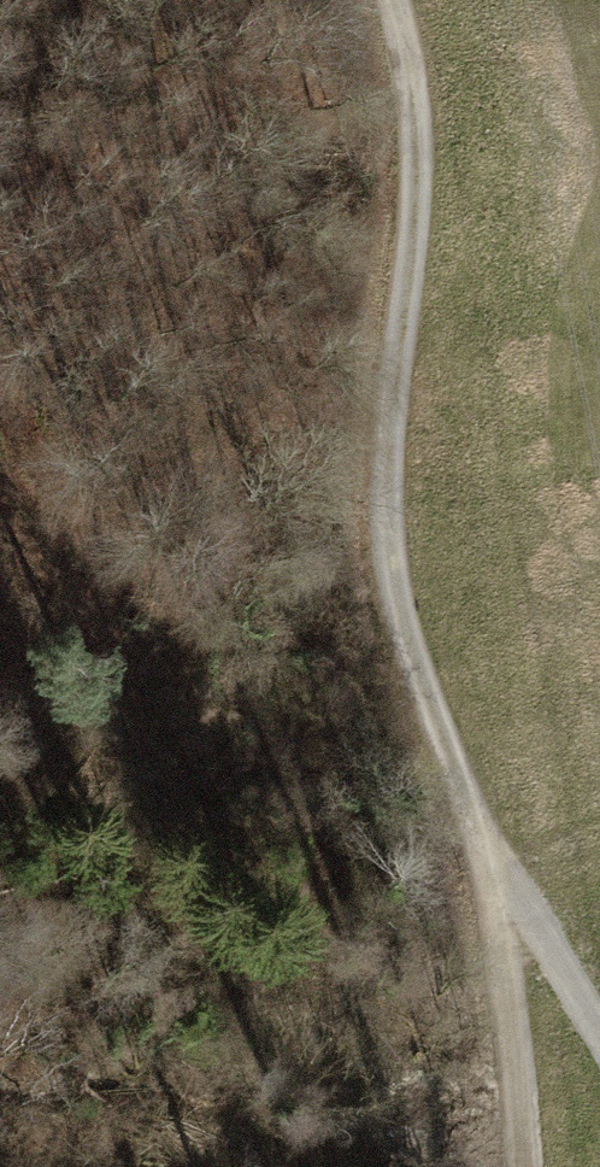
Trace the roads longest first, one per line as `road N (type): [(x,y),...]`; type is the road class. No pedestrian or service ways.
road 1 (track): [(527,1166),(482,818),(402,600),(394,387),(437,121),(409,0)]
road 2 (track): [(0,437),(145,736),(251,900),(421,1095),(509,1166)]
road 3 (track): [(599,1023),(482,818)]

